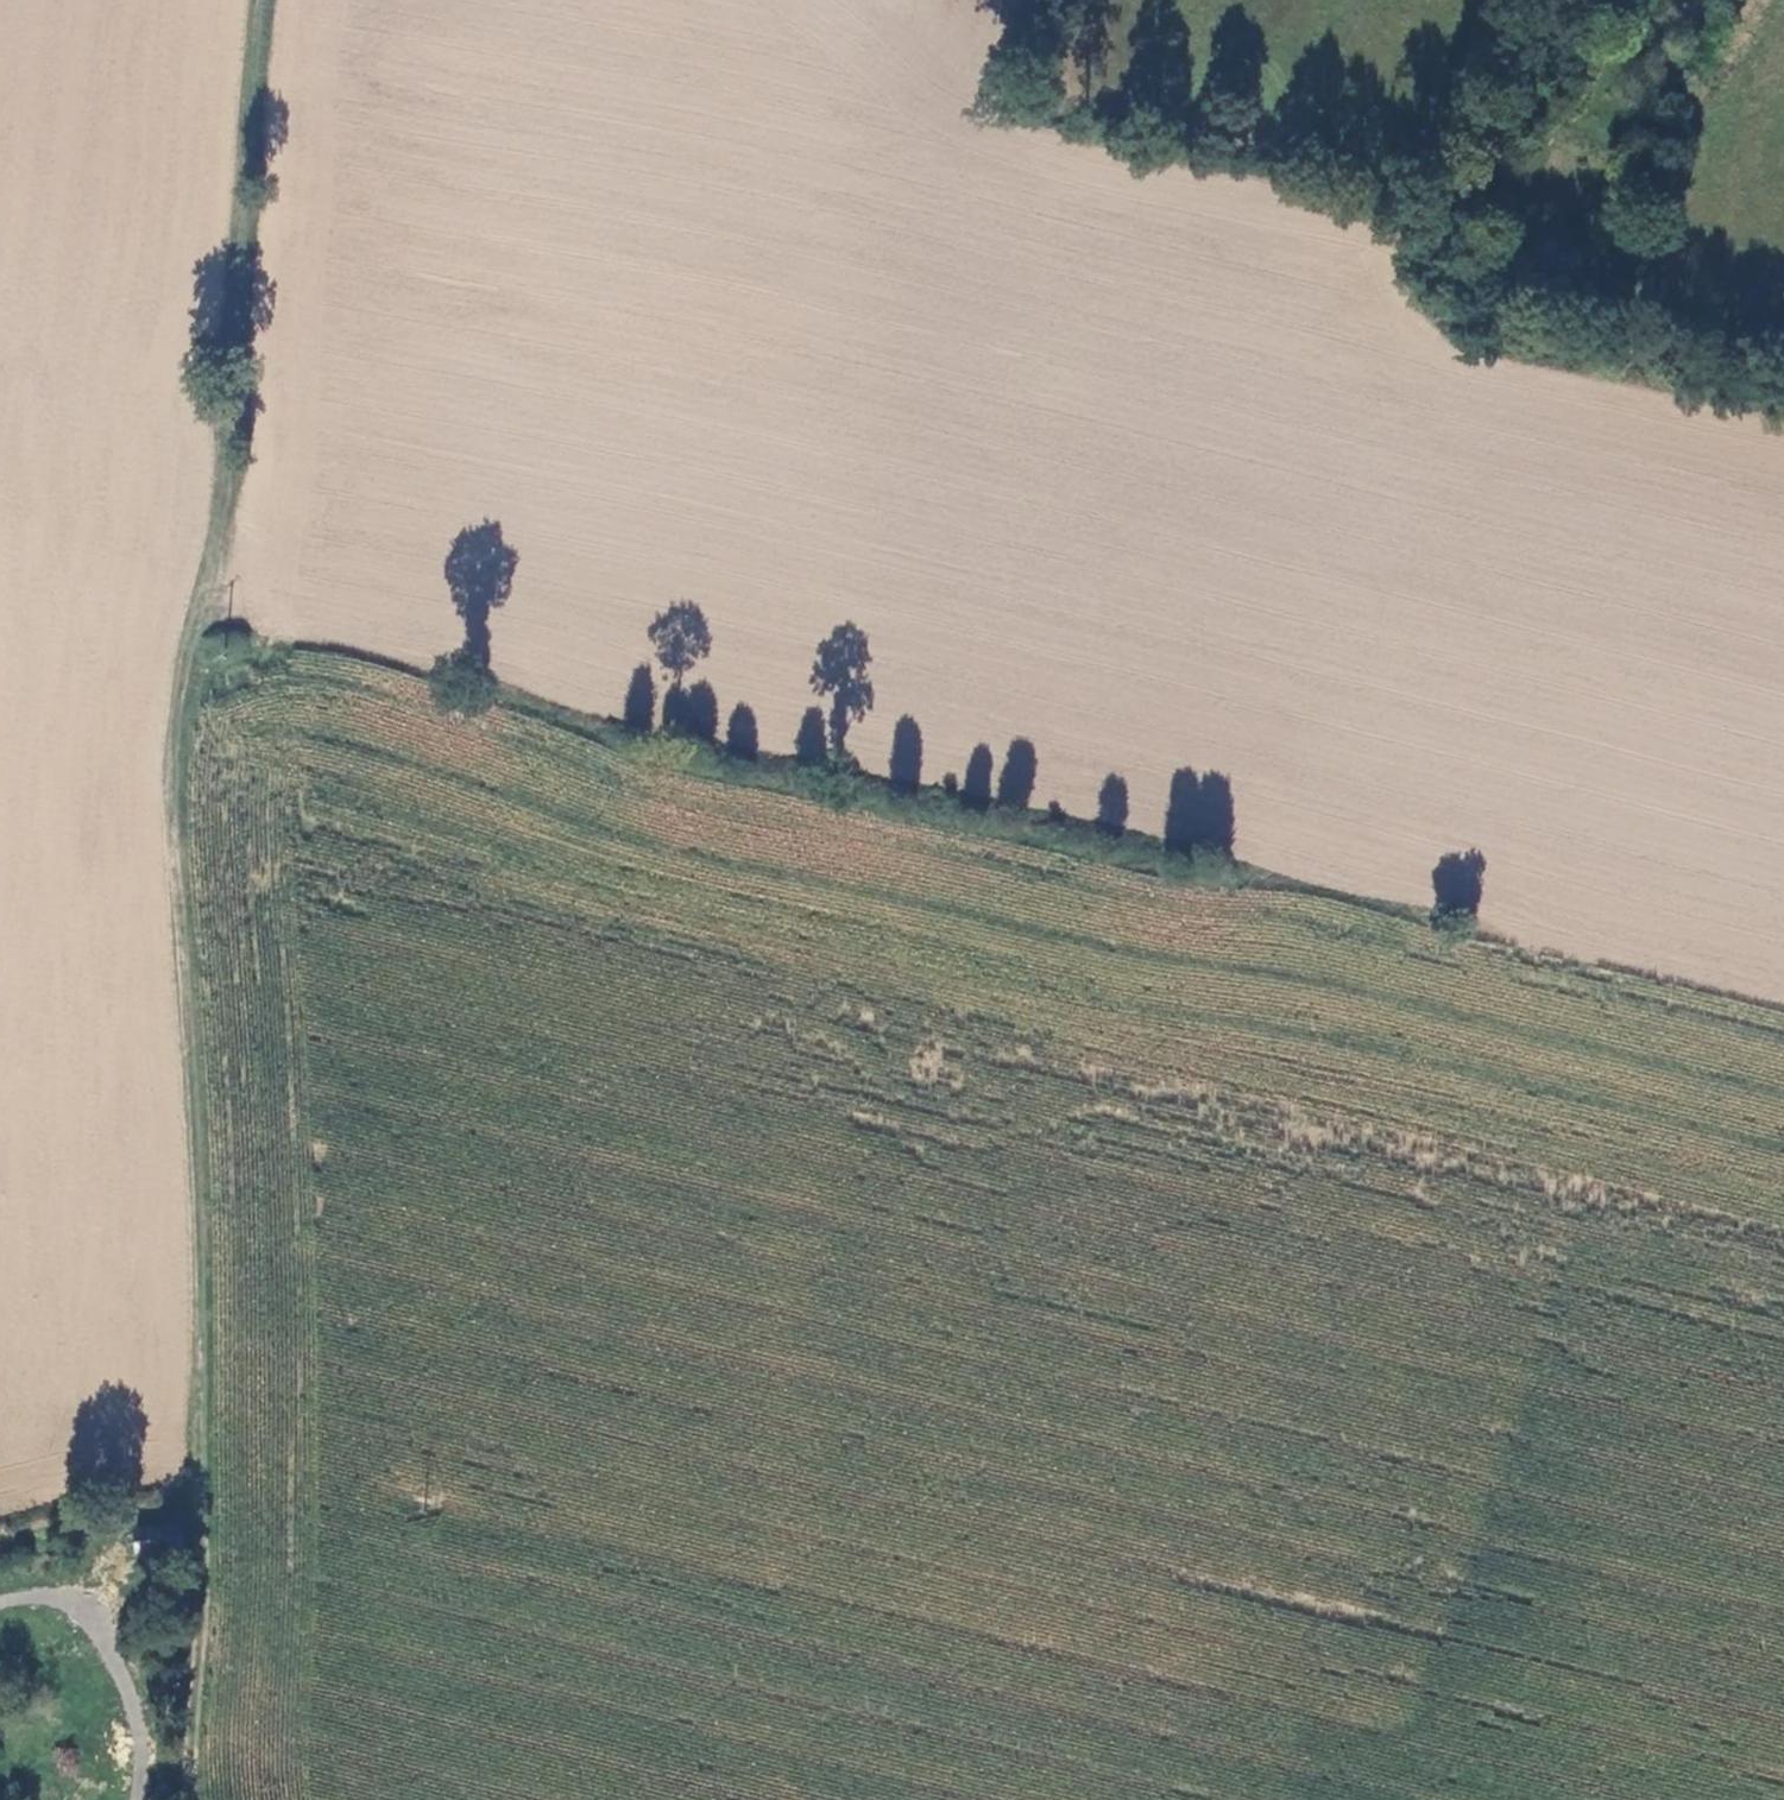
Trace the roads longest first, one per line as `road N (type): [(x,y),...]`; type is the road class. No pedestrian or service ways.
road 1 (track): [(188,1799),(208,1385),(194,1066),(165,780),(179,690),(227,619),(276,0)]
road 2 (track): [(1553,0),(1493,123),(1433,283)]

